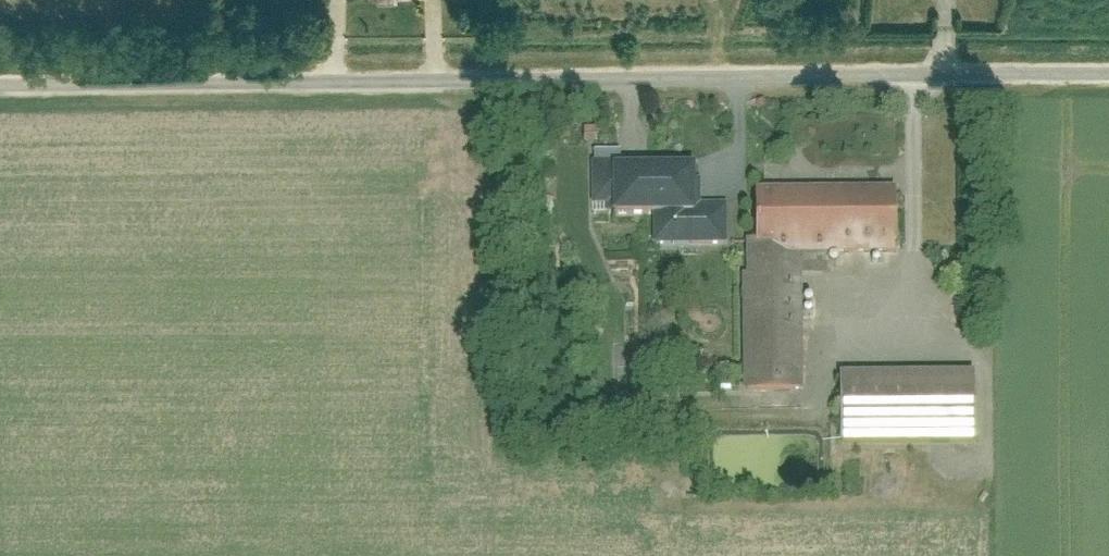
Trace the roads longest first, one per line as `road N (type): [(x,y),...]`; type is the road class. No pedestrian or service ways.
road 1 (unclassified): [(1108,74),(0,83)]

